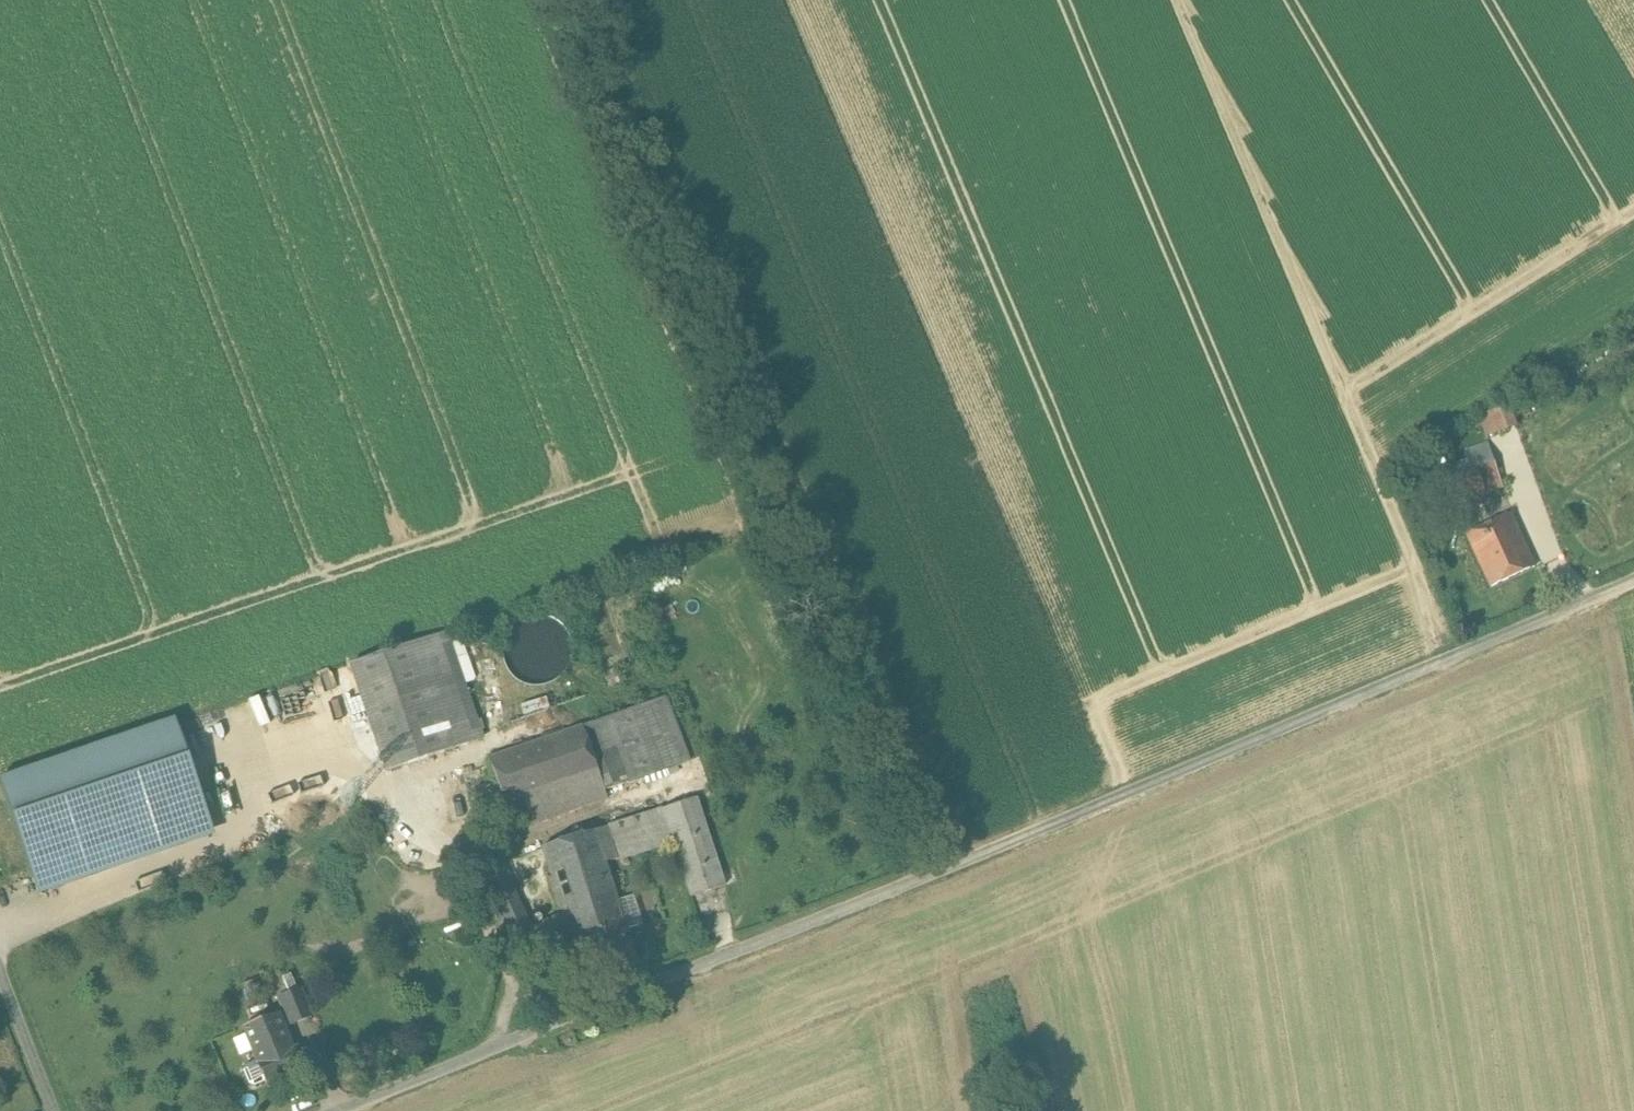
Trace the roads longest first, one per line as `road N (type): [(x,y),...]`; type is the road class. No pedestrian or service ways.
road 1 (residential): [(344,1110),(1633,576)]
road 2 (unclassified): [(54,1110),(0,972)]

